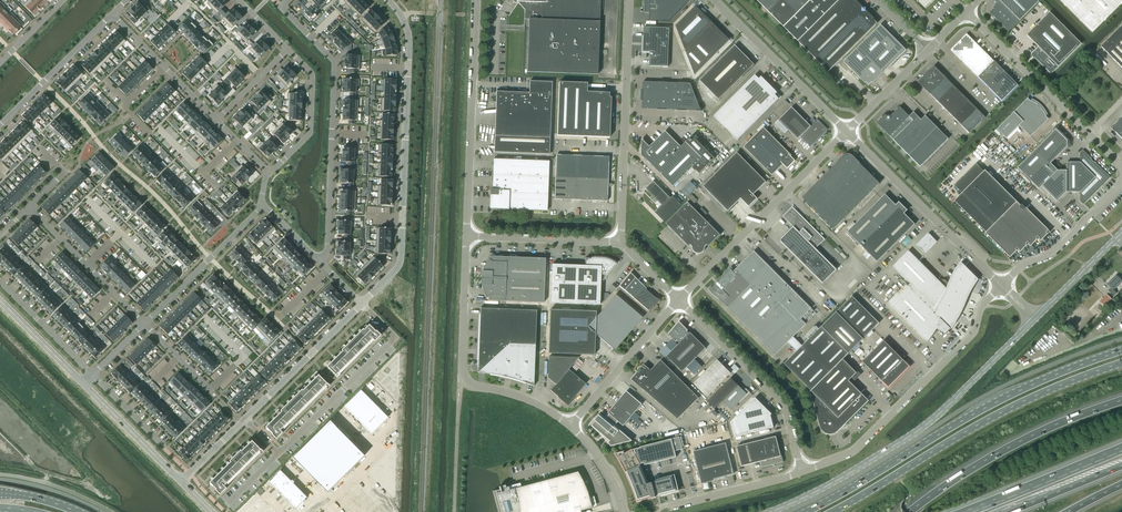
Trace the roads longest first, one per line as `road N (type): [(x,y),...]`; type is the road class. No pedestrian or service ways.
road 1 (primary): [(1121,350),(998,401),(806,511)]
road 2 (secondary): [(770,511),(923,427),(1035,319)]
road 3 (primary): [(832,511),(1001,412),(1121,362)]
road 4 (tertiary): [(362,303),(401,256),(409,42),(388,0)]
road 5 (residential): [(319,261),(327,248),(334,65),(284,11),(287,0)]
road 6 (unclassified): [(803,470),(854,451),(971,335),(1000,285)]
road 7 (unclassified): [(570,425),(533,402),(472,386),(461,374),(467,237)]
road 8 (tertiary): [(183,480),(362,303)]
road 9 (unclassified): [(620,241),(630,0)]
road 10 (motorway): [(1121,400),(1009,447),(909,511)]
road 11 (unclassified): [(678,300),(847,131)]
road 12 (unclassified): [(467,237),(475,0)]
road 13 (unclassified): [(1121,167),(967,12)]
road 14 (unclassified): [(803,470),(781,399),(678,300)]
road 15 (unclassified): [(1000,285),(847,131)]
road 16 (unclassified): [(847,131),(715,0)]
road 17 (motorway): [(1121,447),(962,511)]
road 18 (residential): [(145,323),(262,206)]
road 19 (unclassified): [(570,425),(678,300)]
road 20 (residential): [(29,207),(145,323)]
road 21 (residential): [(112,15),(0,125)]
road 22 (unclassified): [(1000,285),(1056,252),(1121,188)]
road 23 (unclassified): [(620,241),(467,237)]
road 24 (residential): [(270,172),(310,130),(311,74),(288,50)]
road 25 (unclassified): [(667,506),(803,470)]
road 26 (secondary): [(183,480),(84,381)]
road 27 (secondary): [(82,384),(180,482)]
road 28 (residential): [(0,283),(91,374)]
road 29 (motorway): [(1008,511),(1121,465)]
road 30 (secondary): [(1035,319),(1121,233)]

